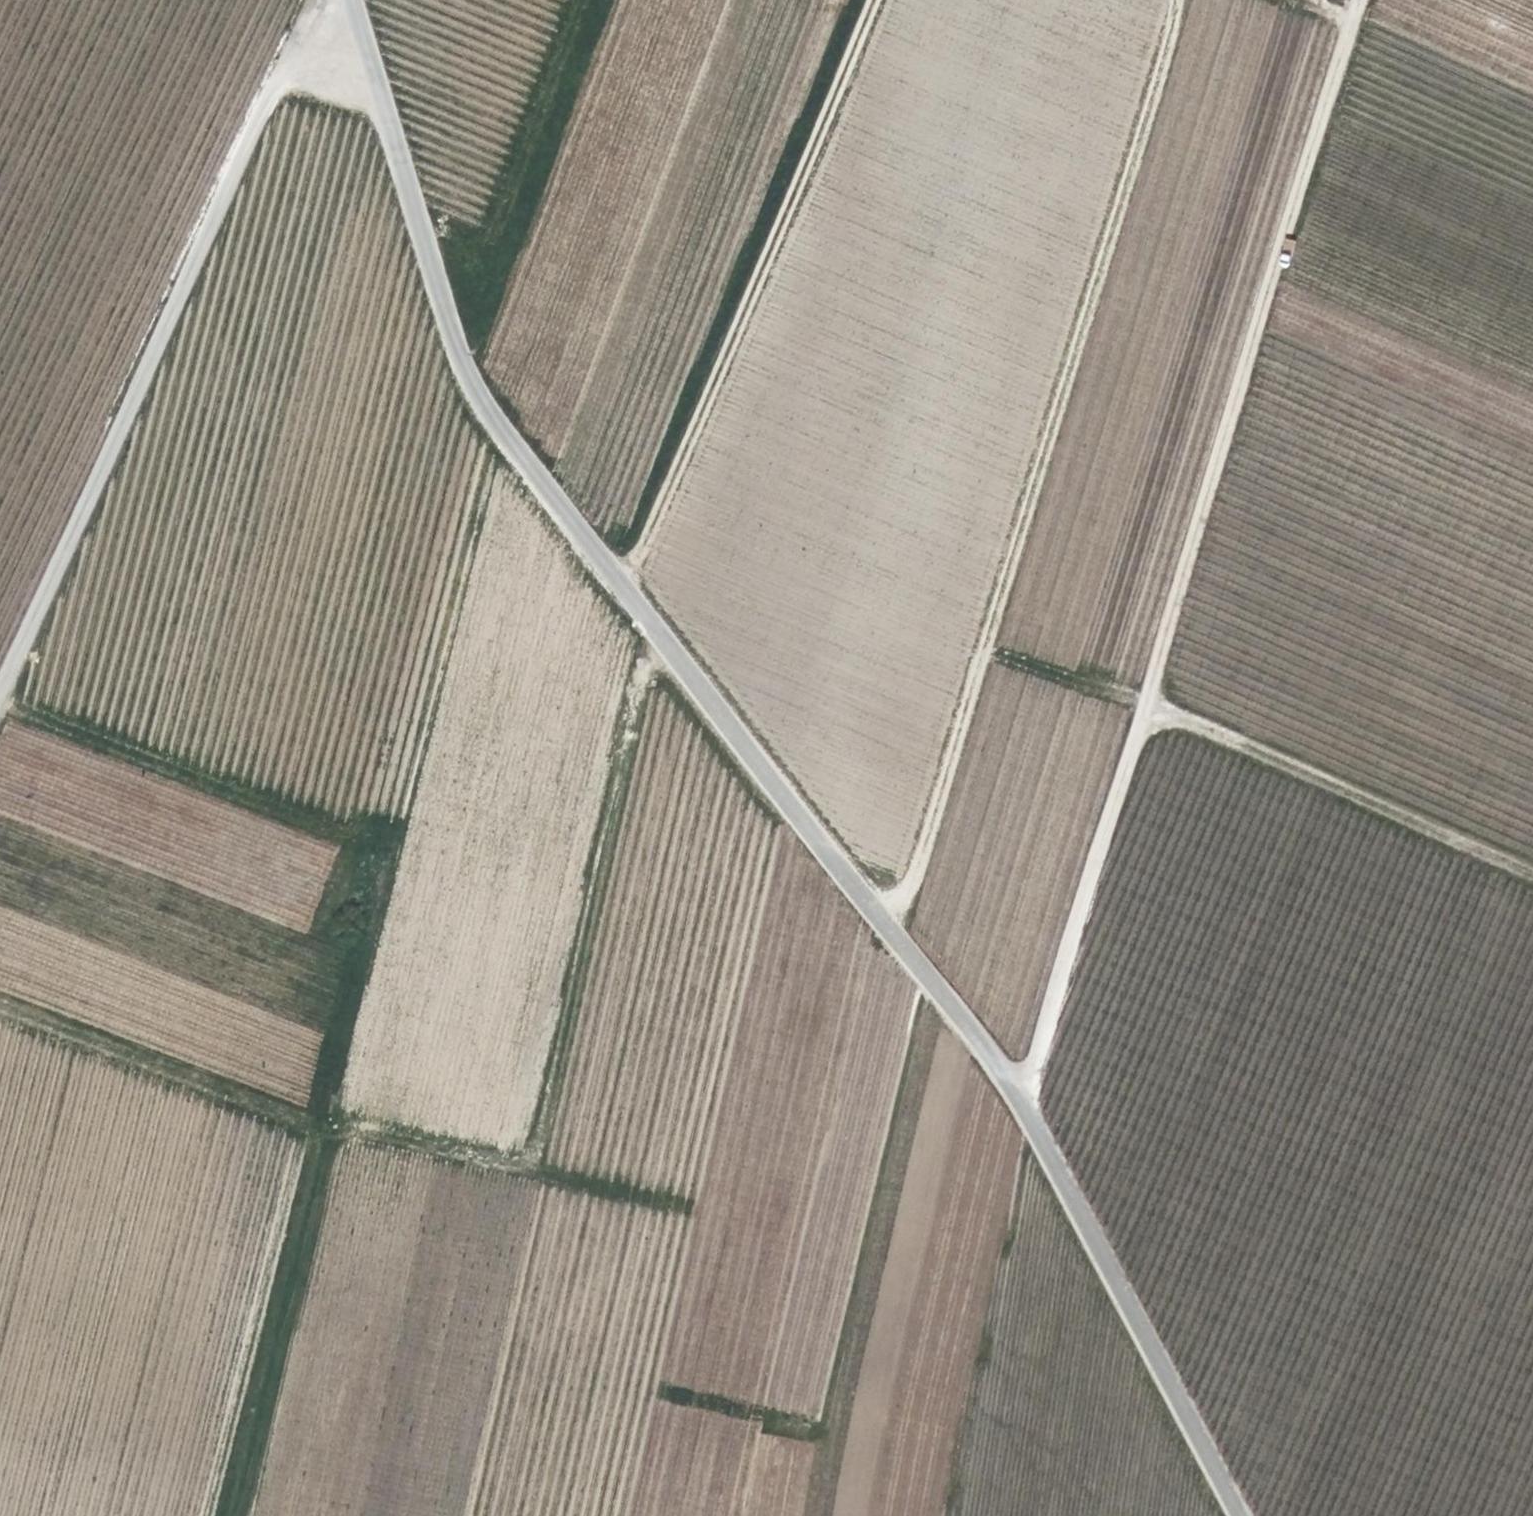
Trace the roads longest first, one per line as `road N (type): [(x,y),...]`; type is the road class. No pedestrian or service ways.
road 1 (unclassified): [(1243,1515),(1024,1103),(618,583),(448,339),(390,172),(343,0)]
road 2 (track): [(1357,0),(1024,1103)]
road 3 (track): [(317,0),(0,672)]
road 4 (track): [(618,583),(864,0)]
road 5 (track): [(1143,711),(1532,883)]

